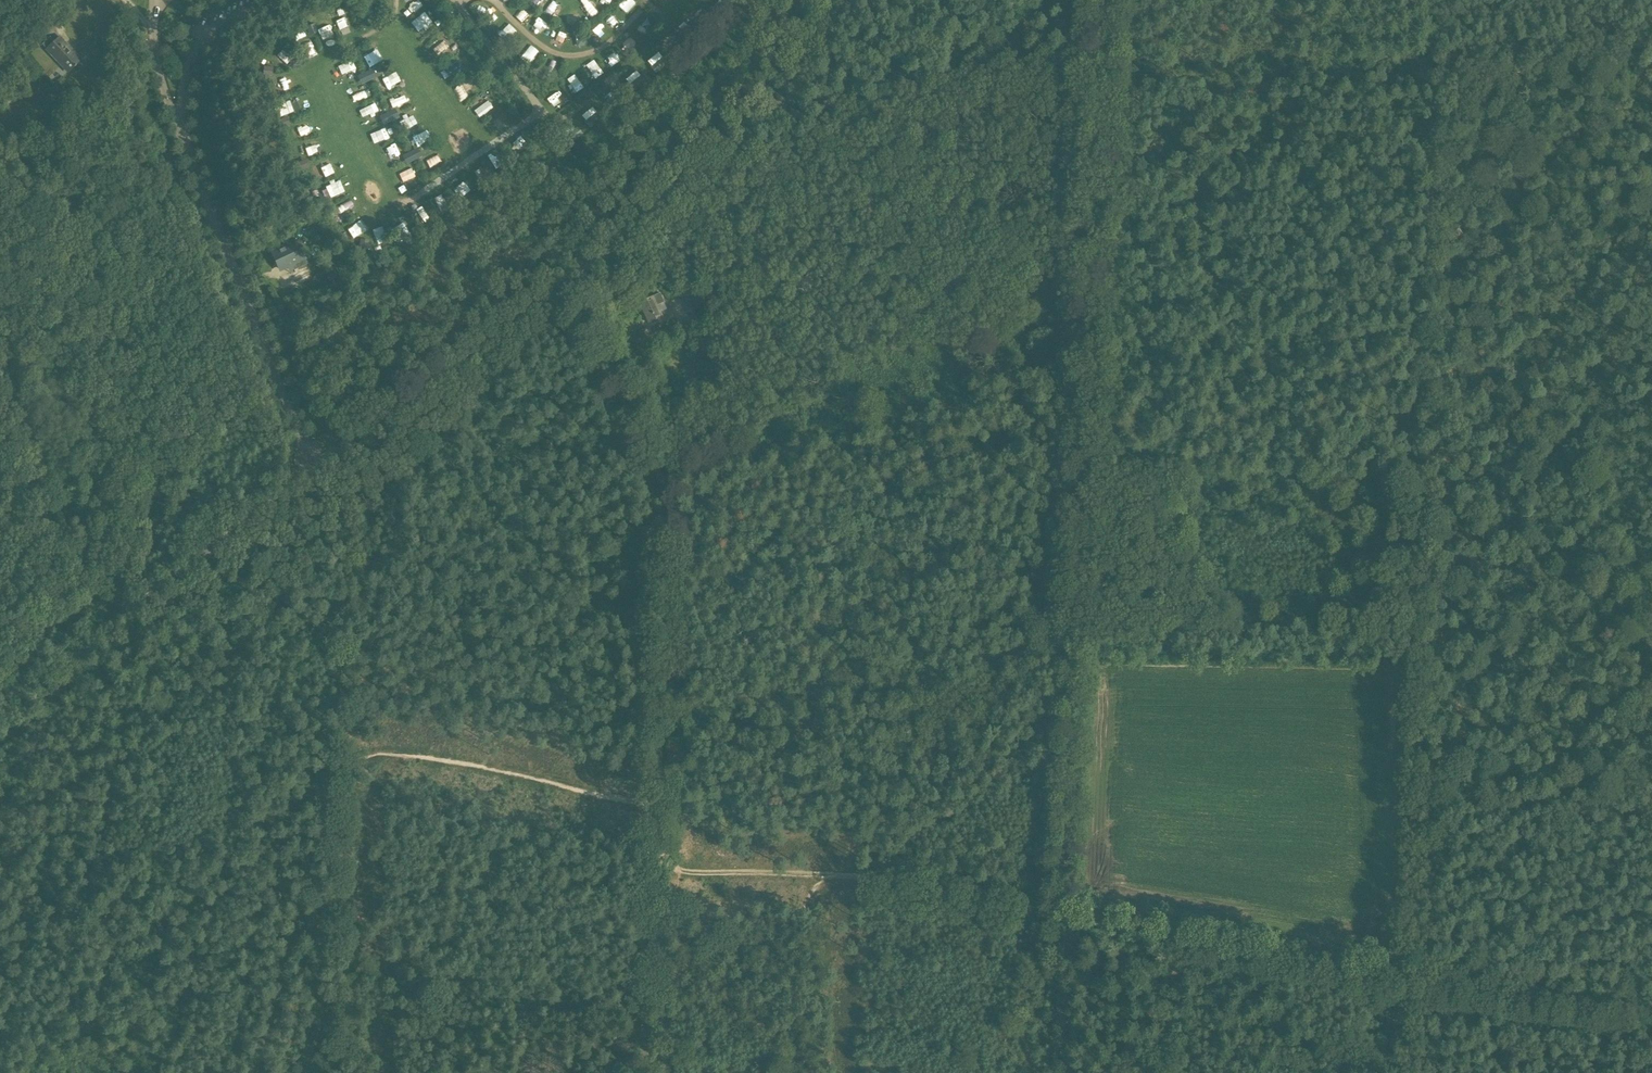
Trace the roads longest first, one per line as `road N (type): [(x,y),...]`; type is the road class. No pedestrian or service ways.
road 1 (track): [(1097,56),(1051,1072)]
road 2 (unclassified): [(0,708),(318,456),(563,280)]
road 3 (track): [(335,1072),(338,761),(352,573),(318,456)]
road 4 (unclassified): [(563,280),(665,488),(654,828)]
road 5 (unclassified): [(563,280),(702,167),(782,88),(842,0)]
road 6 (track): [(1085,922),(1400,974),(1416,930),(1428,920)]
road 7 (track): [(256,1072),(337,787)]
road 8 (track): [(1651,831),(1460,799),(1431,805)]
road 9 (unclassified): [(653,871),(651,1072)]
road 10 (track): [(1460,81),(1490,80),(1502,70),(1651,59)]
road 11 (track): [(672,871),(828,875)]
road 12 (track): [(970,889),(828,875)]
road 13 (track): [(992,0),(1012,31),(1046,51),(1097,56)]

